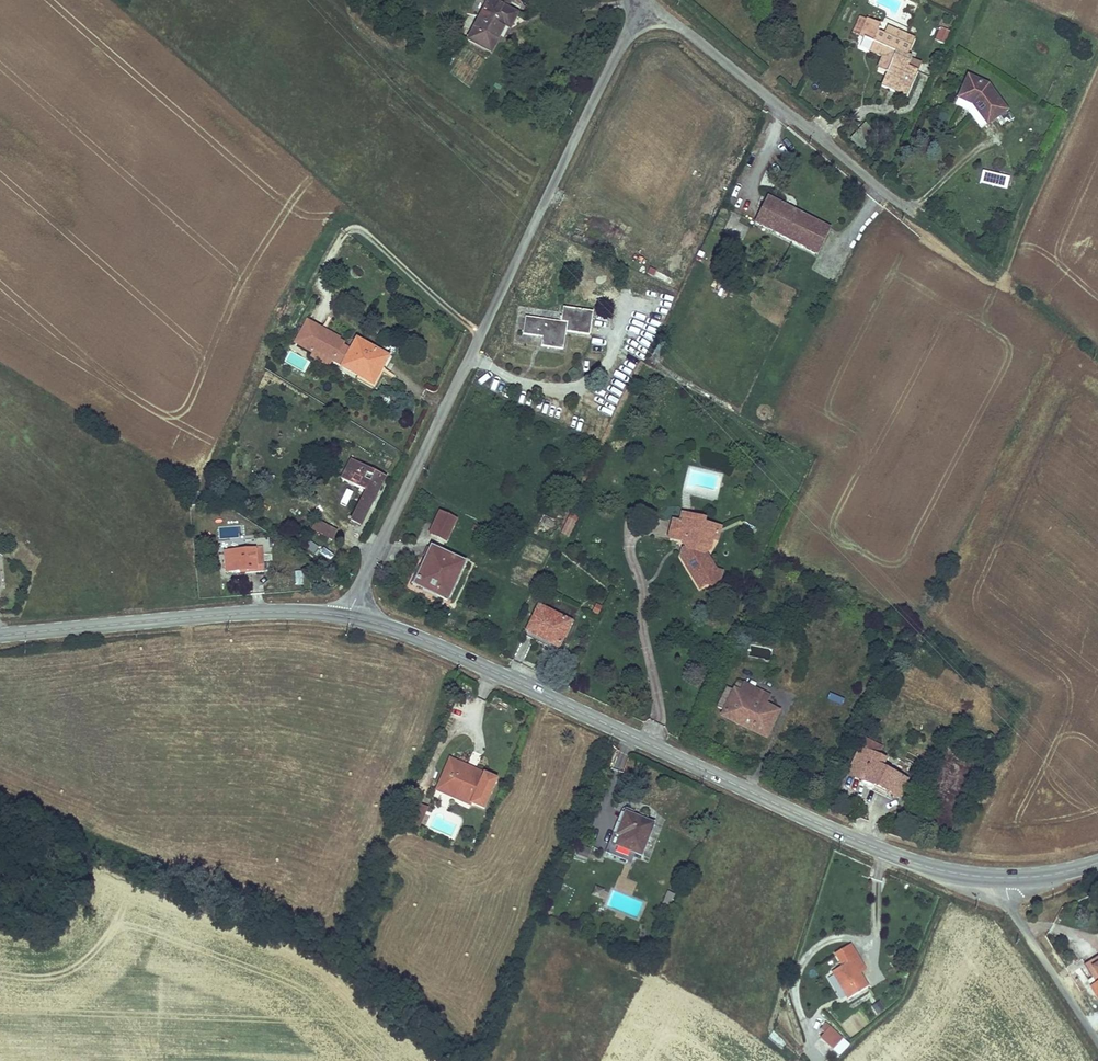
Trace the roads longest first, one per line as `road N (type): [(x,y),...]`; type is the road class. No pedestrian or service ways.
road 1 (tertiary): [(1005,878),(940,871),(866,845),(429,642),(349,616)]
road 2 (residential): [(651,3),(542,203),(349,616)]
road 3 (tertiary): [(349,616),(263,612),(0,635)]
road 4 (track): [(1097,52),(1000,272),(988,272),(914,215)]
road 5 (residential): [(651,3),(914,215)]
road 6 (residential): [(1097,1042),(1018,919),(1005,878)]

